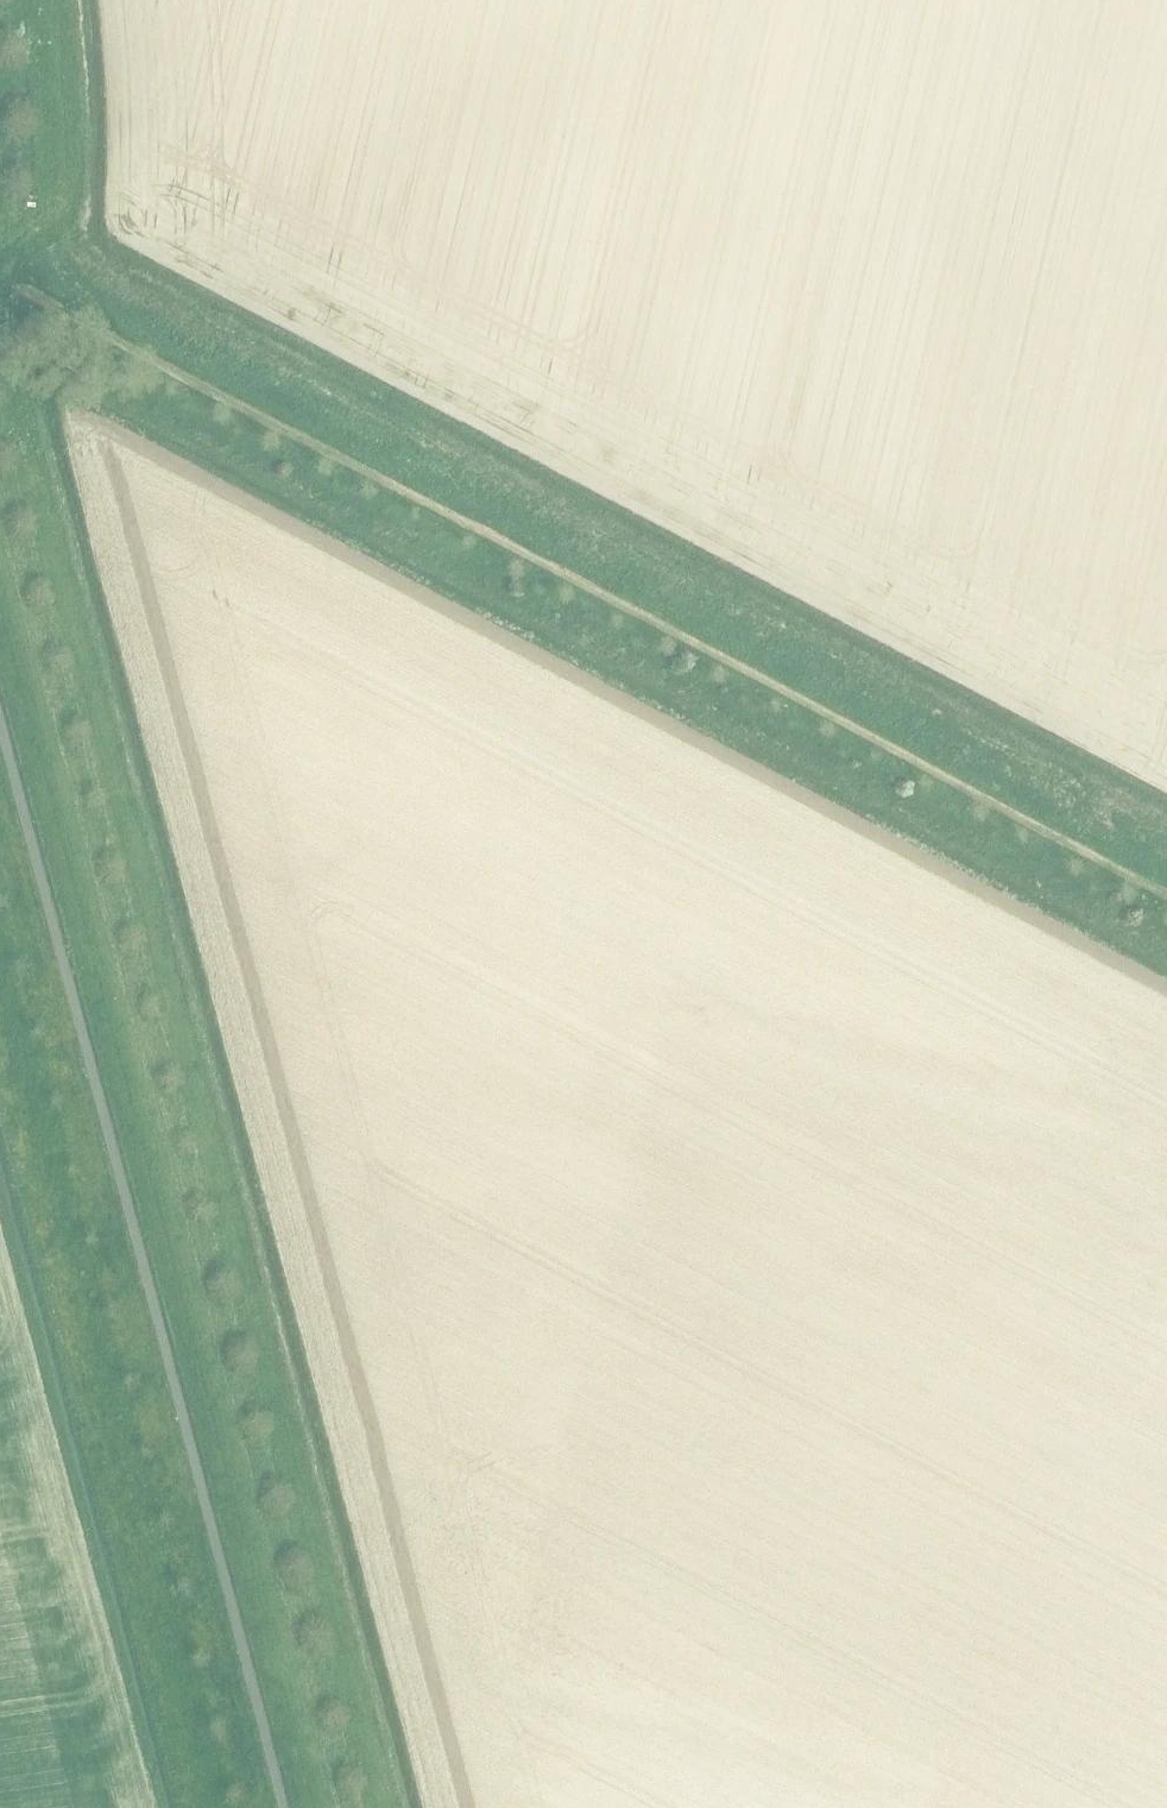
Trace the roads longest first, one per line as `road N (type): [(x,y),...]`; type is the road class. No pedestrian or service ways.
road 1 (track): [(0,285),(81,309),(1166,901)]
road 2 (unclassified): [(282,1807),(0,722)]

